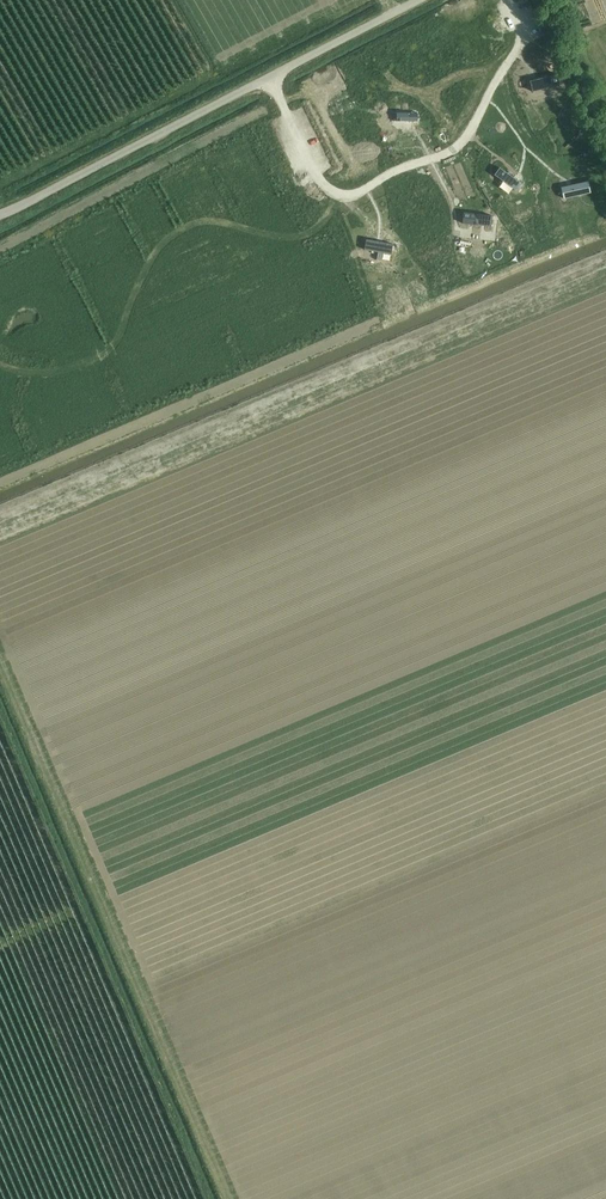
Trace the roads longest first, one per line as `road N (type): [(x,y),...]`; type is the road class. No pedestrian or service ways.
road 1 (unclassified): [(0,215),(418,0)]

